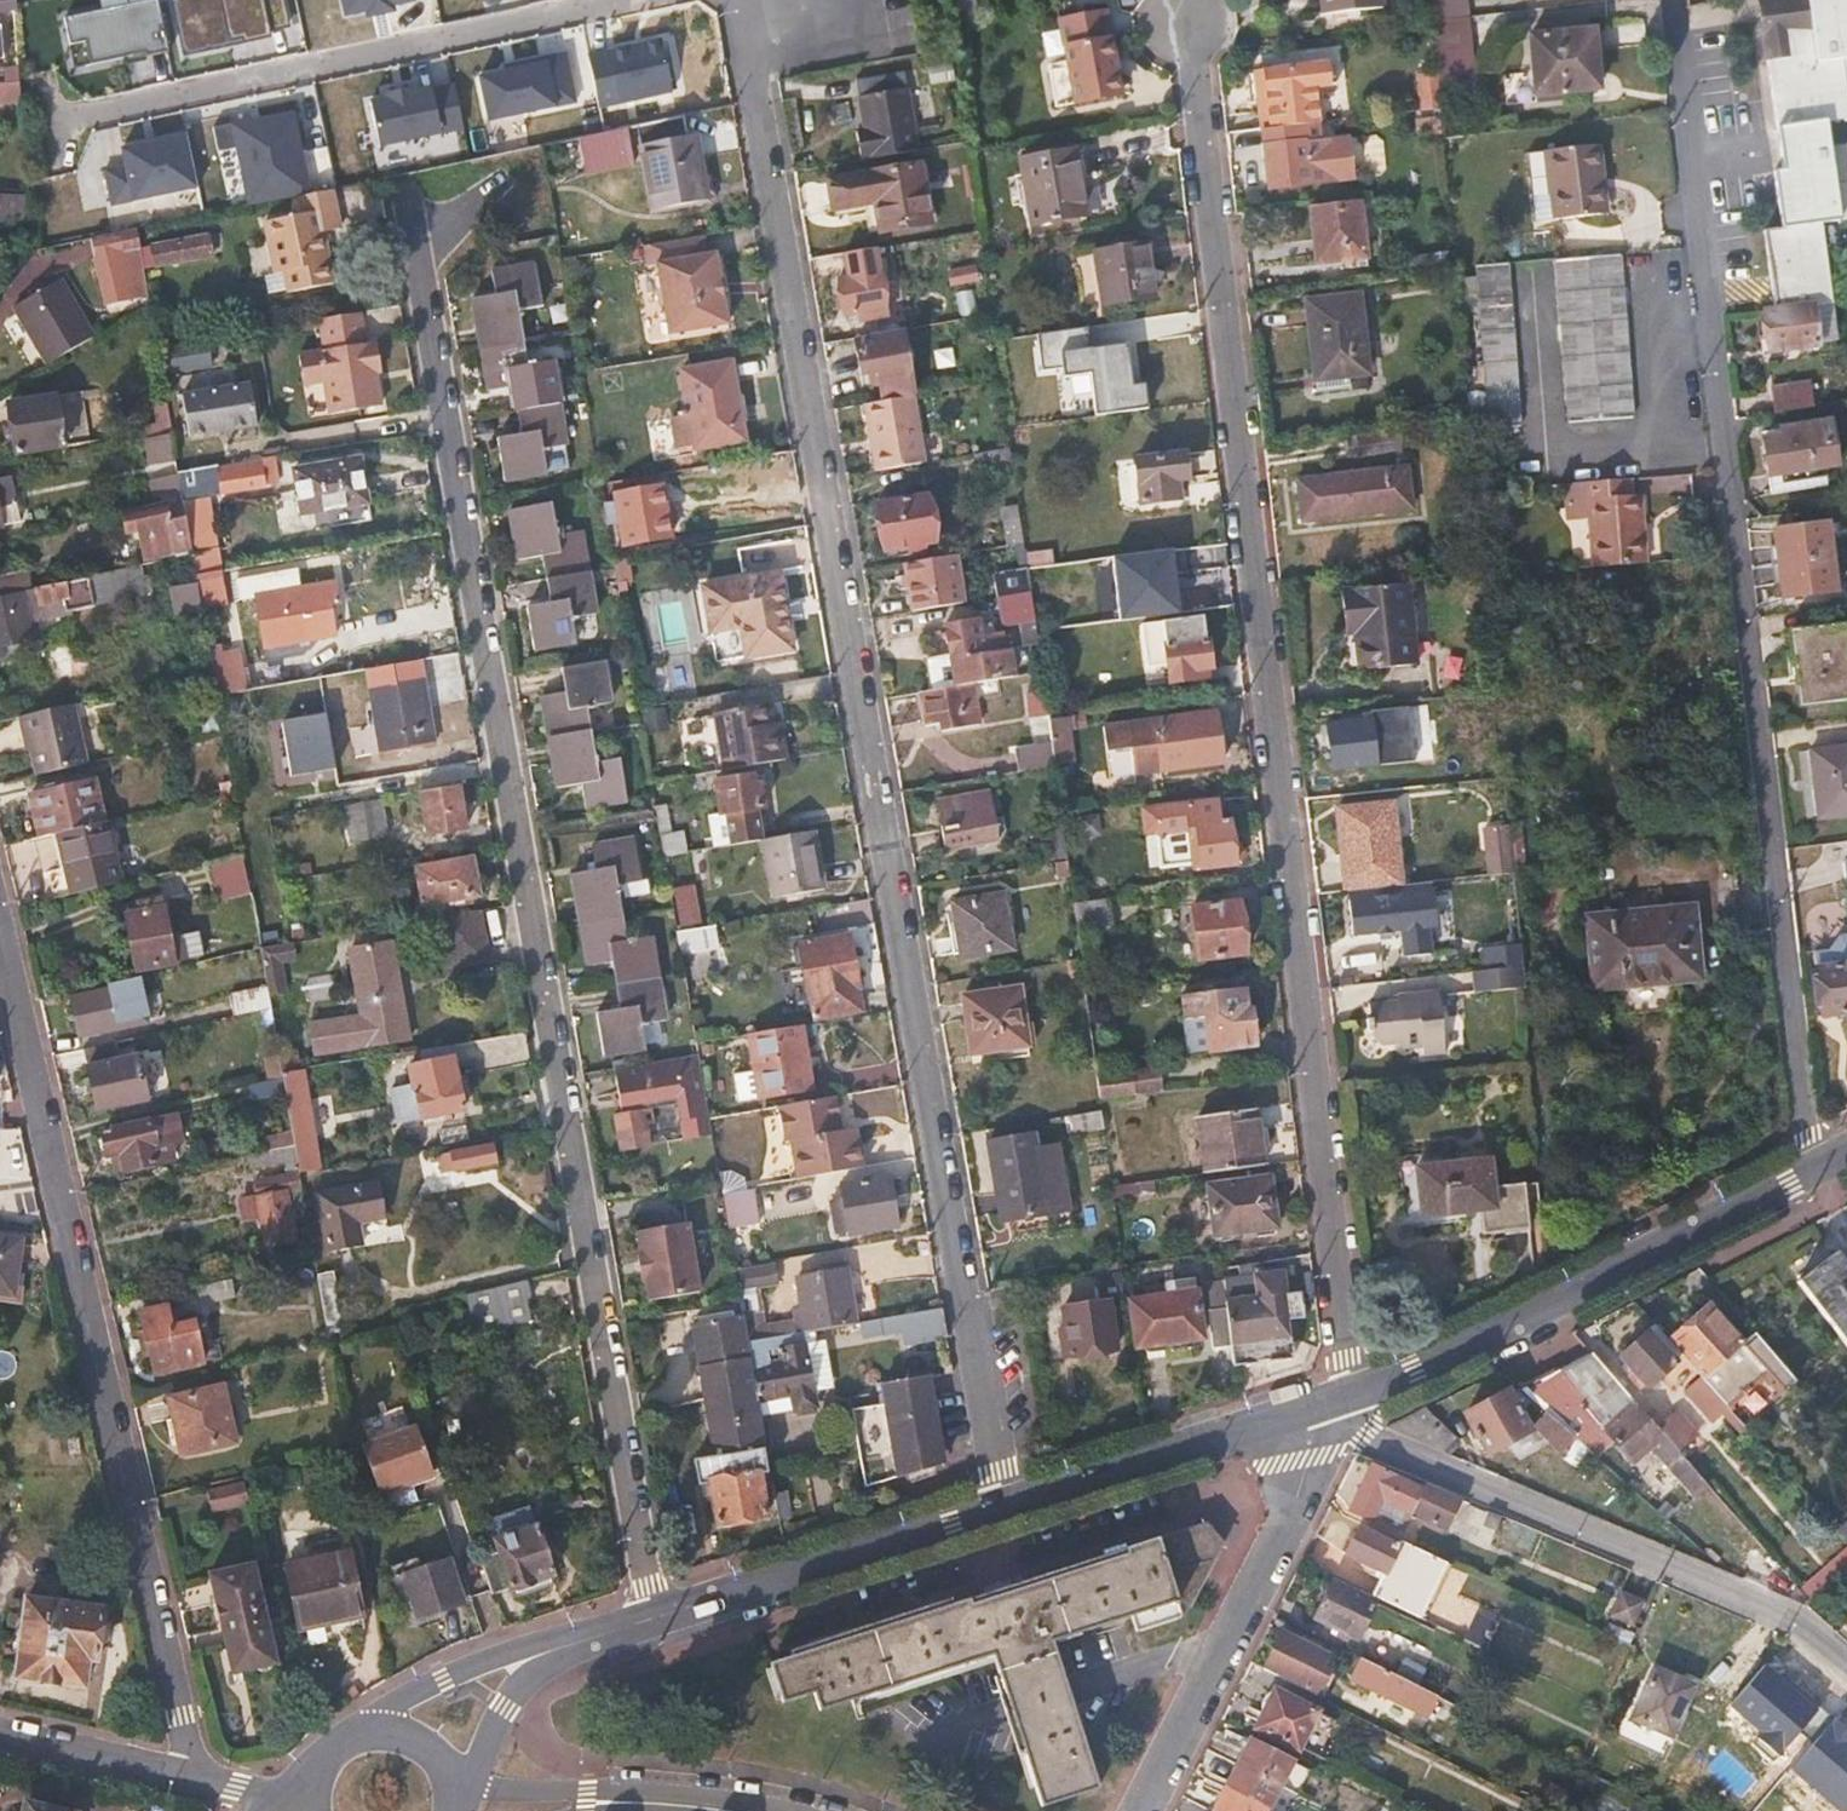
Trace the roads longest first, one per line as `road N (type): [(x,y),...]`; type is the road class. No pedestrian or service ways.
road 1 (residential): [(745,0),(1004,1511)]
road 2 (residential): [(413,206),(654,1615)]
road 3 (residential): [(1177,8),(1354,1356),(1346,1394)]
road 4 (residential): [(1678,0),(1724,480),(1812,1171)]
road 5 (residential): [(0,923),(201,1776)]
road 6 (residential): [(635,0),(55,124)]
road 7 (residential): [(1346,1394),(1351,1417),(1369,1435),(1809,1623),(1846,1658)]
road 8 (tertiary): [(1812,1171),(1346,1394)]
road 9 (residential): [(1139,1810),(1346,1394)]
road 10 (tertiary): [(1004,1511),(654,1615)]
road 11 (tertiary): [(1346,1394),(1004,1511)]
road 12 (residential): [(773,1810),(689,1796),(461,1792)]
road 13 (tertiary): [(614,1629),(493,1659),(359,1726)]
road 14 (tertiary): [(457,1775),(521,1683),(614,1629)]
road 15 (residential): [(201,1776),(0,1732)]

